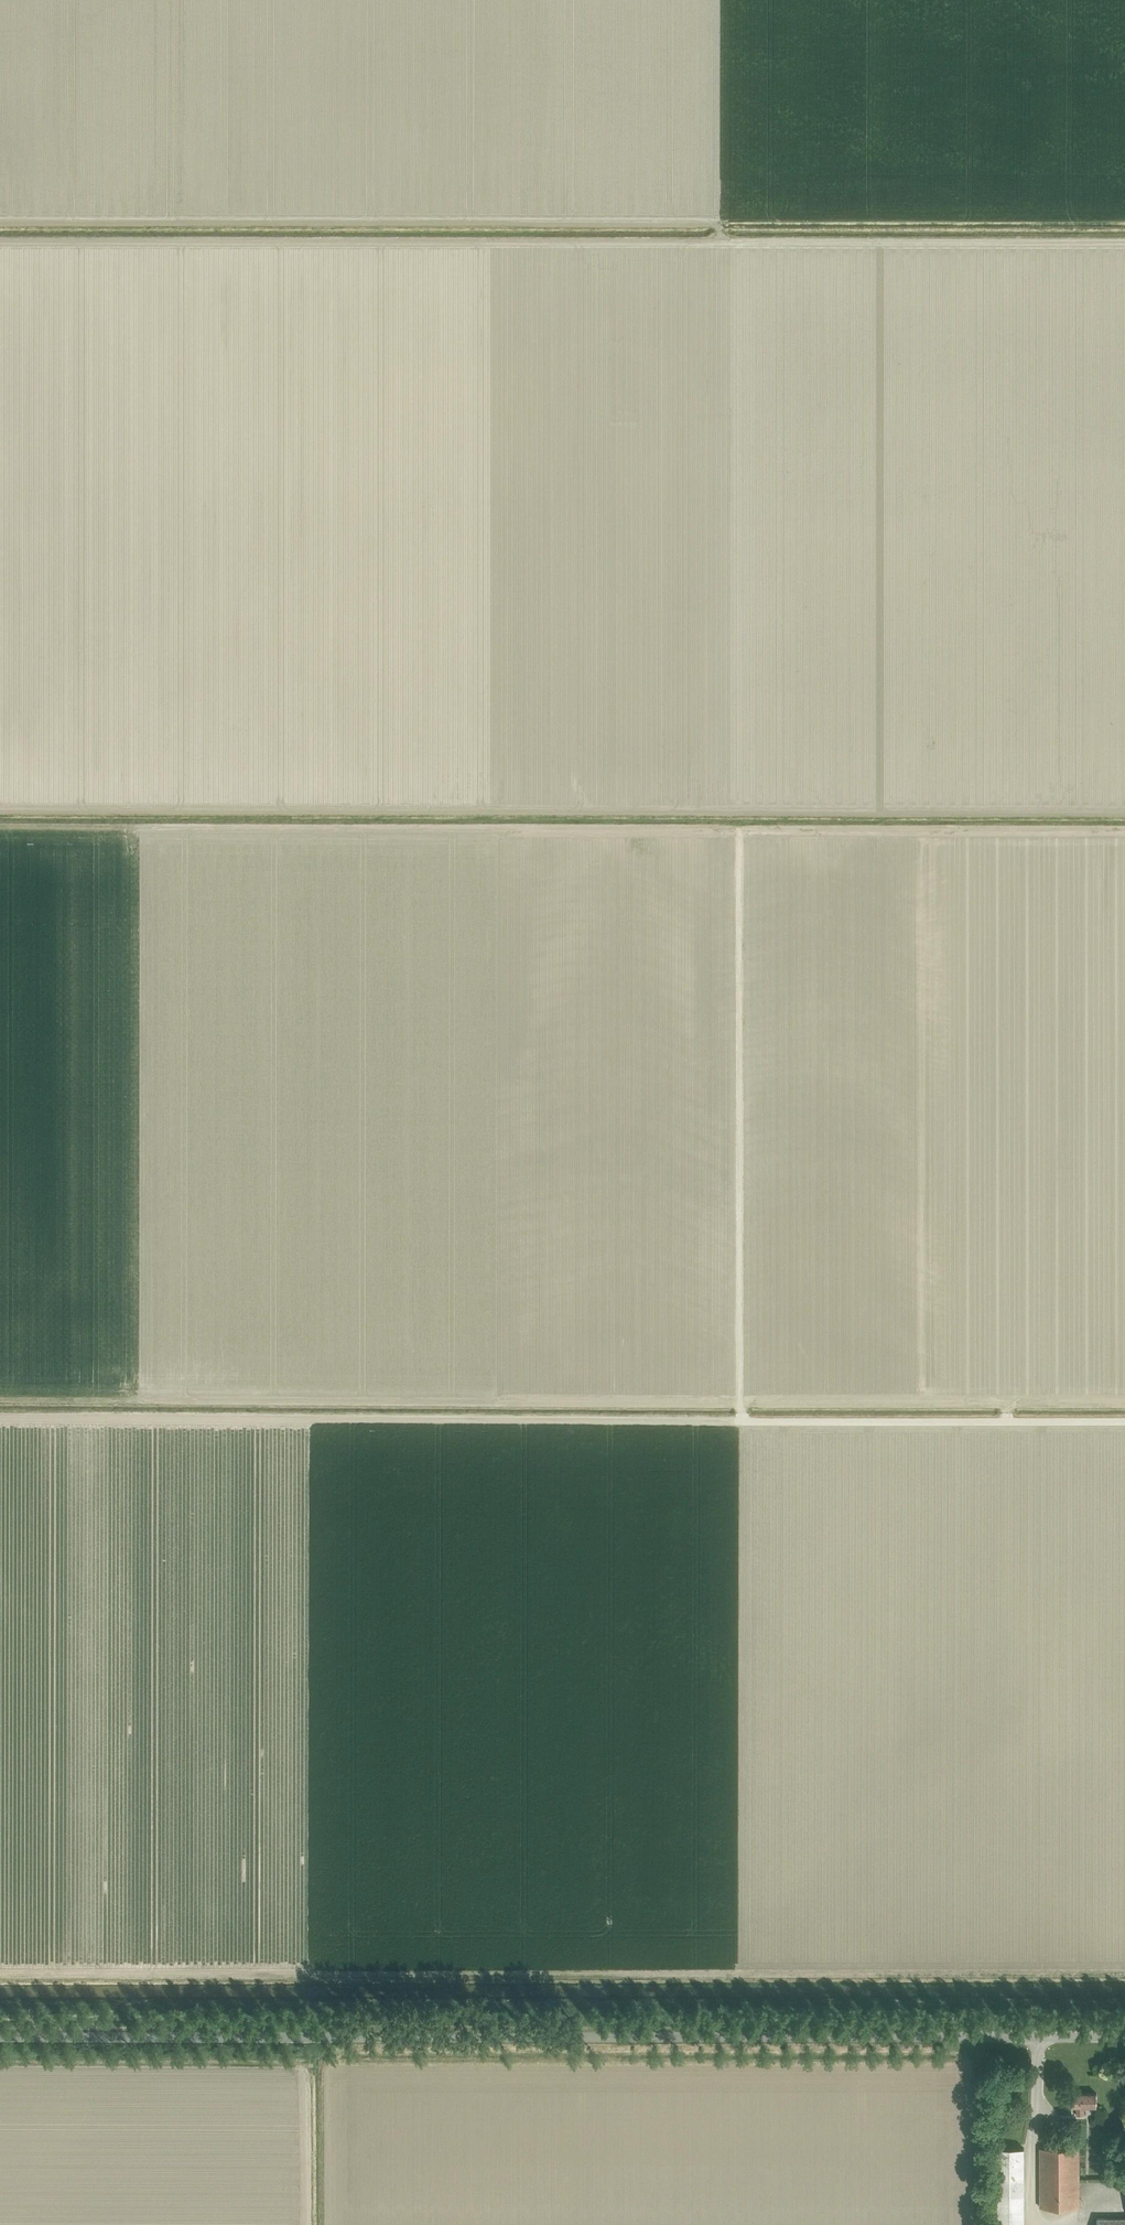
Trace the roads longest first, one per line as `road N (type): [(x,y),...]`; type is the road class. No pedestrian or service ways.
road 1 (unclassified): [(1124,2037),(0,2038)]

